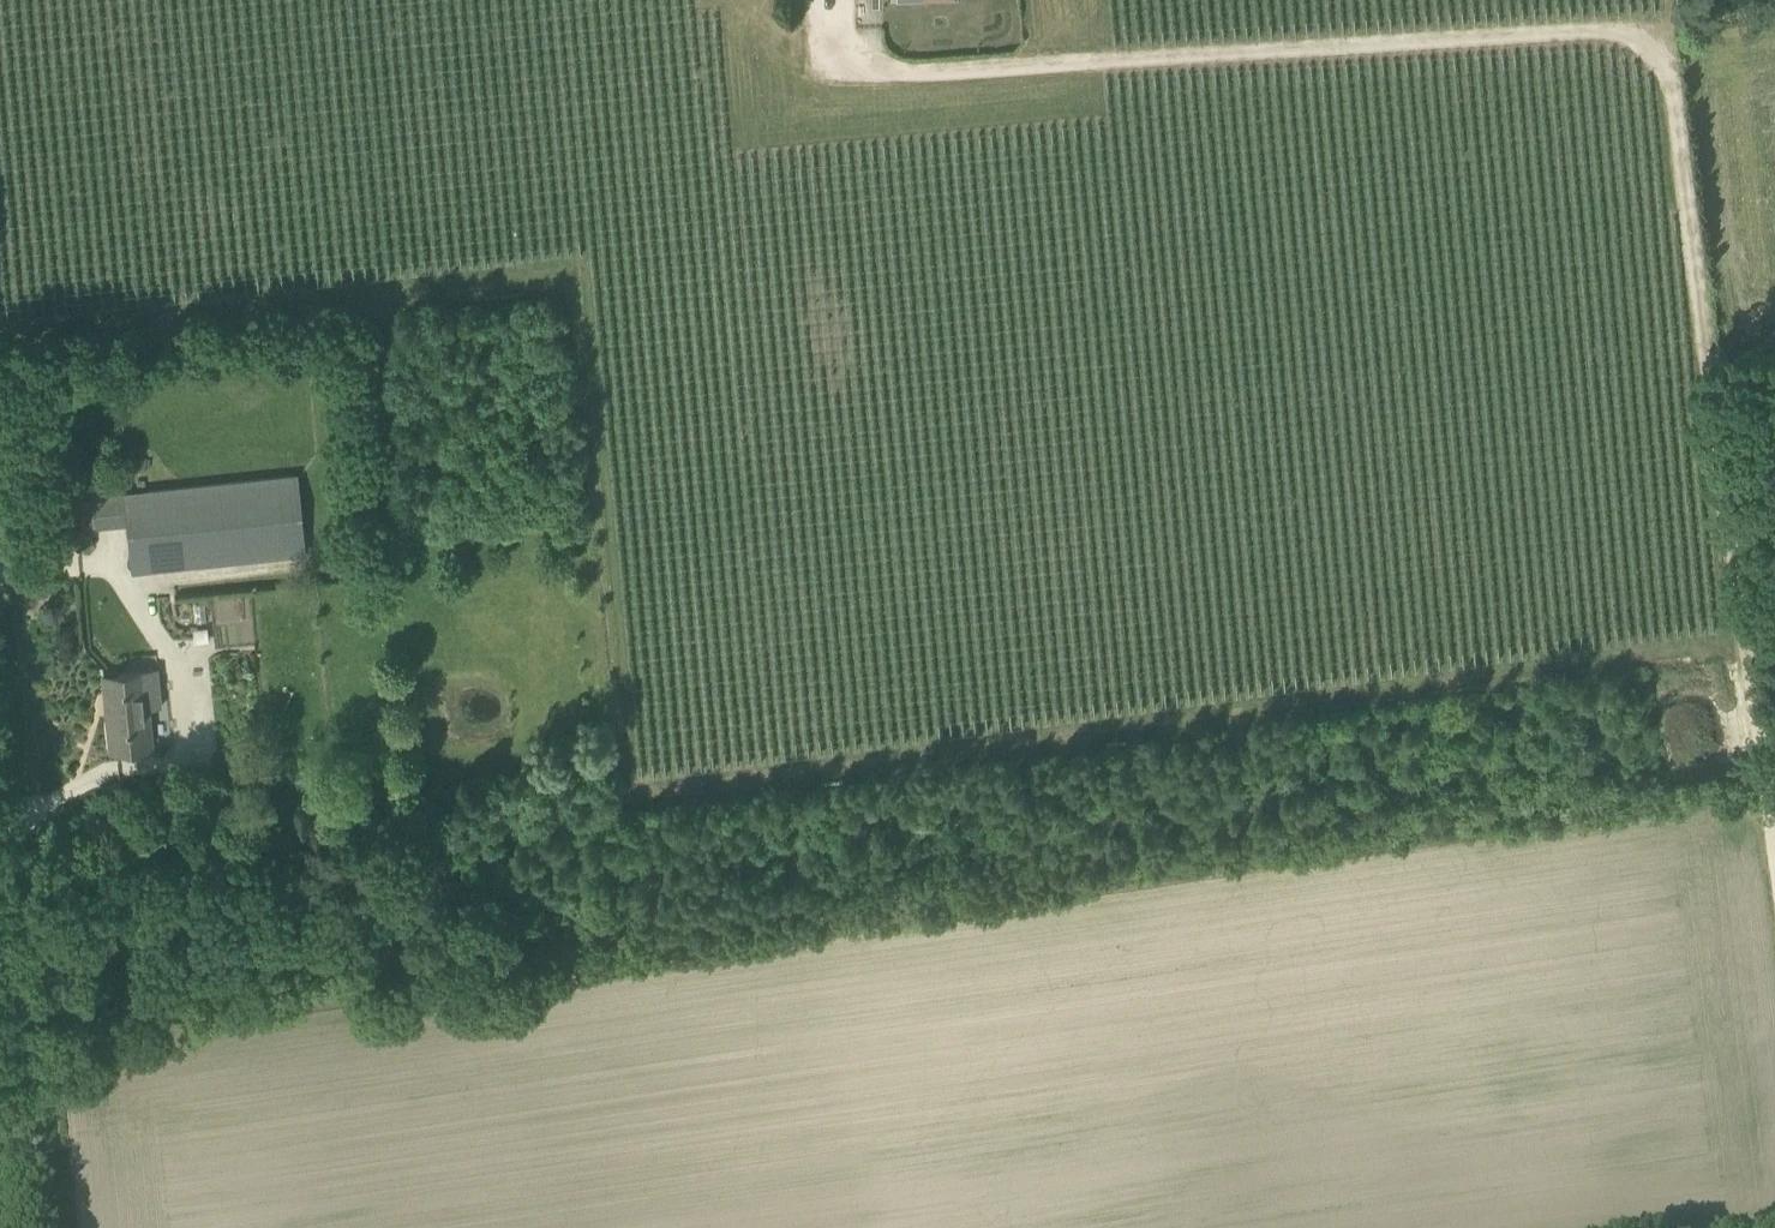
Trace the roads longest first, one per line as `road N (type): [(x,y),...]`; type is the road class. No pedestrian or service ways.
road 1 (unclassified): [(815,0),(820,29),(846,60),(897,70),(1103,48),(1652,27),(1668,49),(1774,862)]
road 2 (unclassified): [(61,1227),(0,613)]

